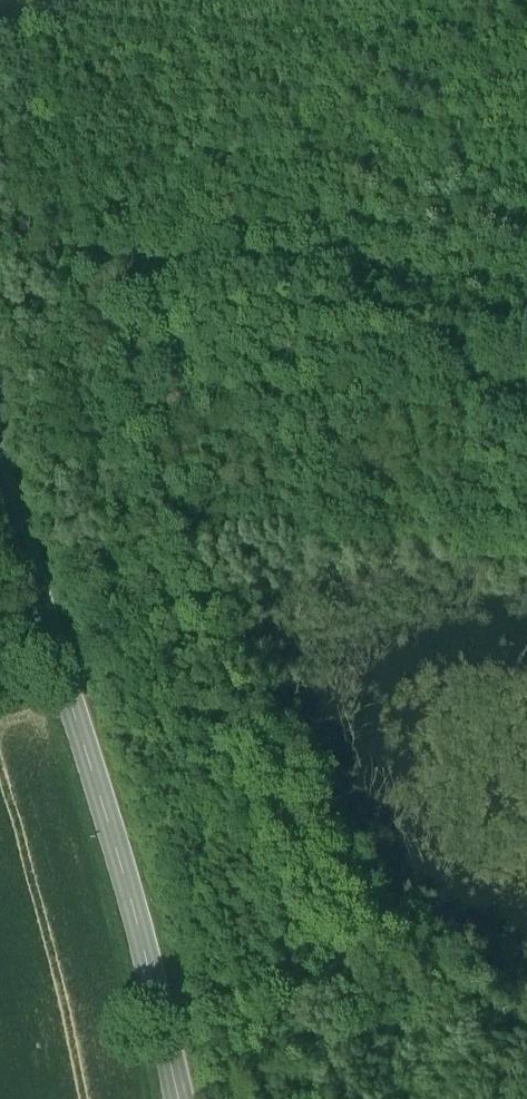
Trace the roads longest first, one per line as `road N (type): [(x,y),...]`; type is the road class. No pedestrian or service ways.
road 1 (tertiary): [(190,1098),(107,769),(0,436)]

